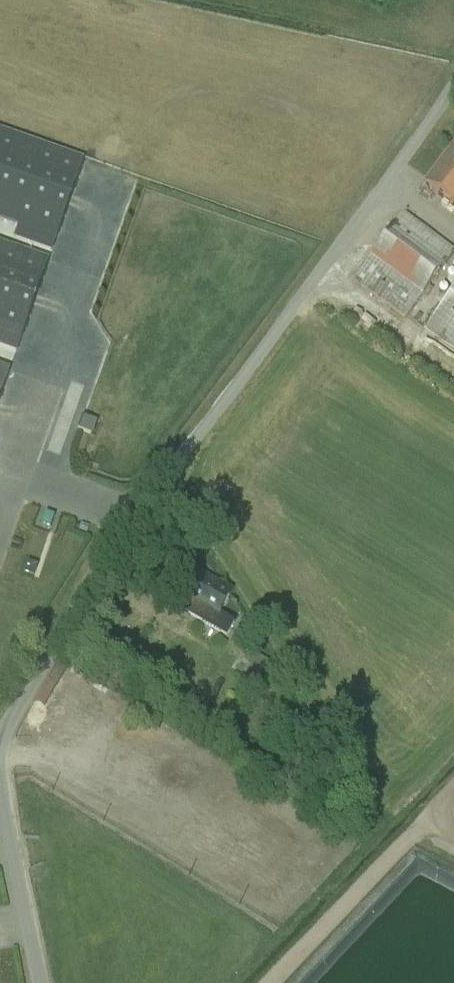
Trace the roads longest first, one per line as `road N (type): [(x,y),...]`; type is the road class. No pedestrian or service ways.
road 1 (unclassified): [(0,747),(68,618),(155,485),(230,395),(453,78)]
road 2 (unclassified): [(41,982),(0,777)]

